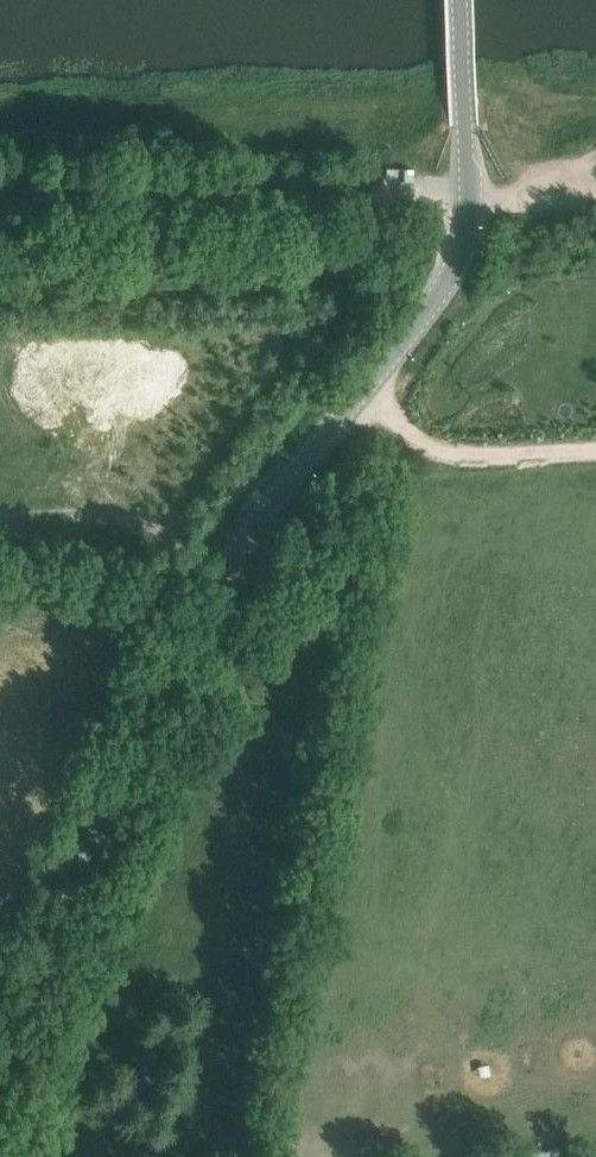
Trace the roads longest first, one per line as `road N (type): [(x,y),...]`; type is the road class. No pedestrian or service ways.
road 1 (tertiary): [(0,1095),(135,755),(219,579),(456,267),(470,209),(458,0)]
road 2 (track): [(0,194),(469,188)]

